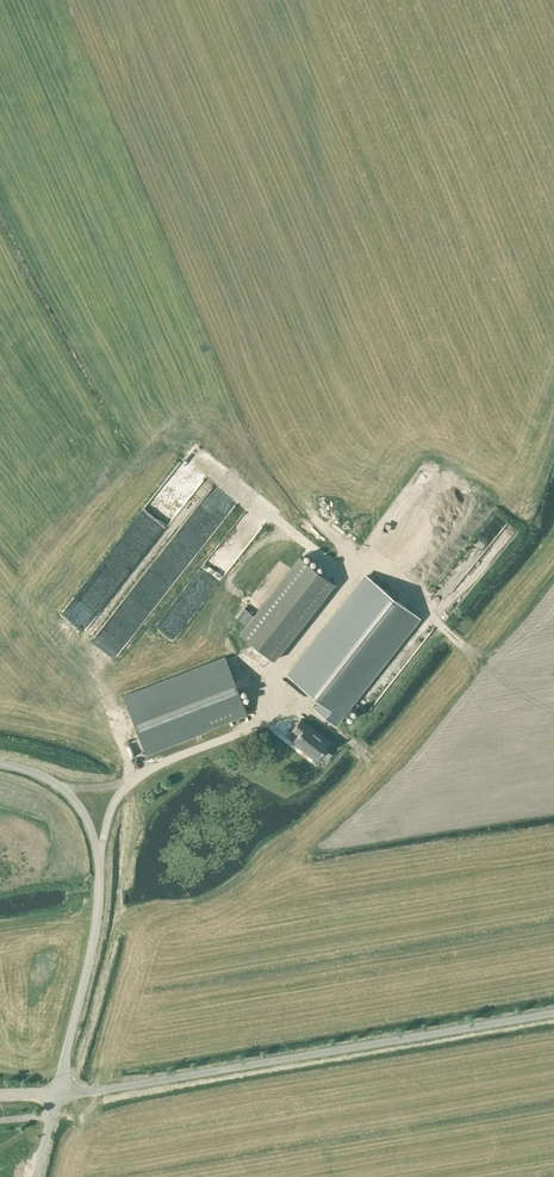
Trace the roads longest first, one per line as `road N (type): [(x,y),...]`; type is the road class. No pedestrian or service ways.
road 1 (unclassified): [(553,1012),(56,1092)]
road 2 (unclassified): [(56,1092),(96,928),(98,856),(71,797),(0,764)]

